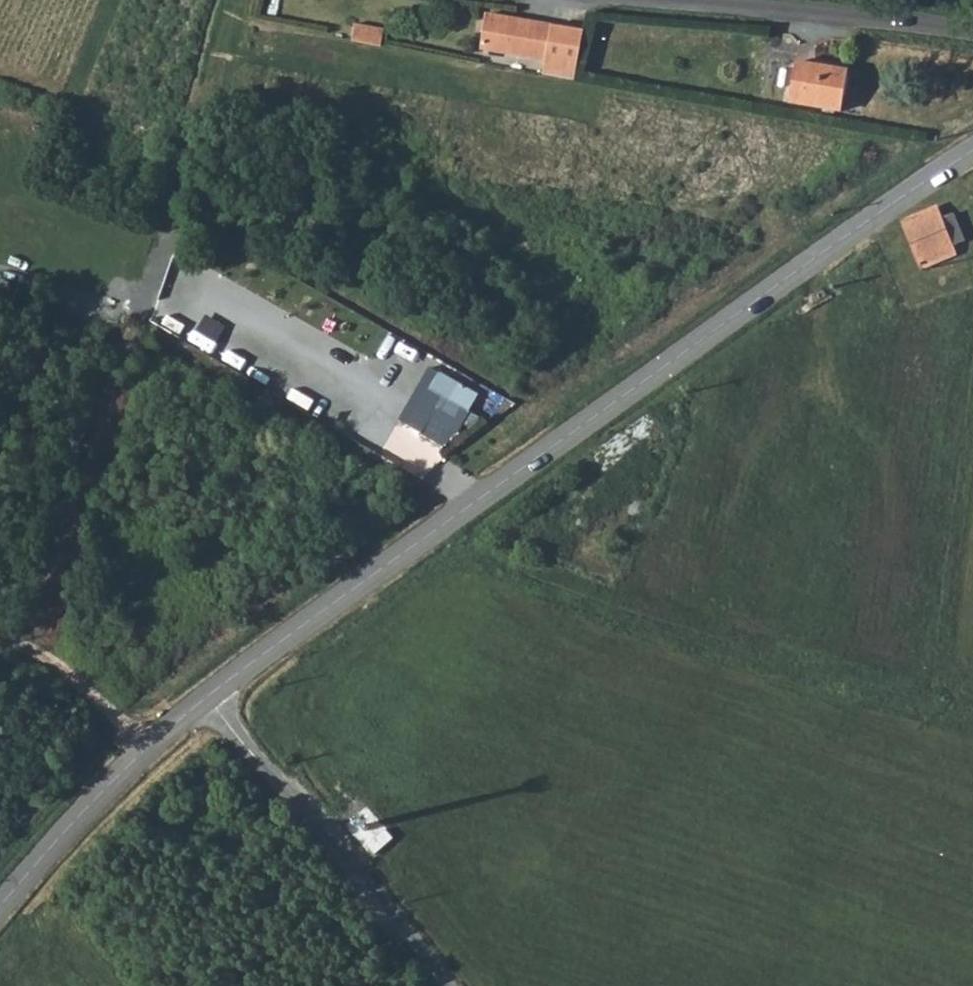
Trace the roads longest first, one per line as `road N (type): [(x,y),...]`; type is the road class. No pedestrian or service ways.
road 1 (tertiary): [(972,151),(207,696)]
road 2 (unclassified): [(207,696),(450,985)]
road 3 (tertiary): [(207,696),(145,747),(0,906)]
road 4 (unclassified): [(680,0),(972,29)]

